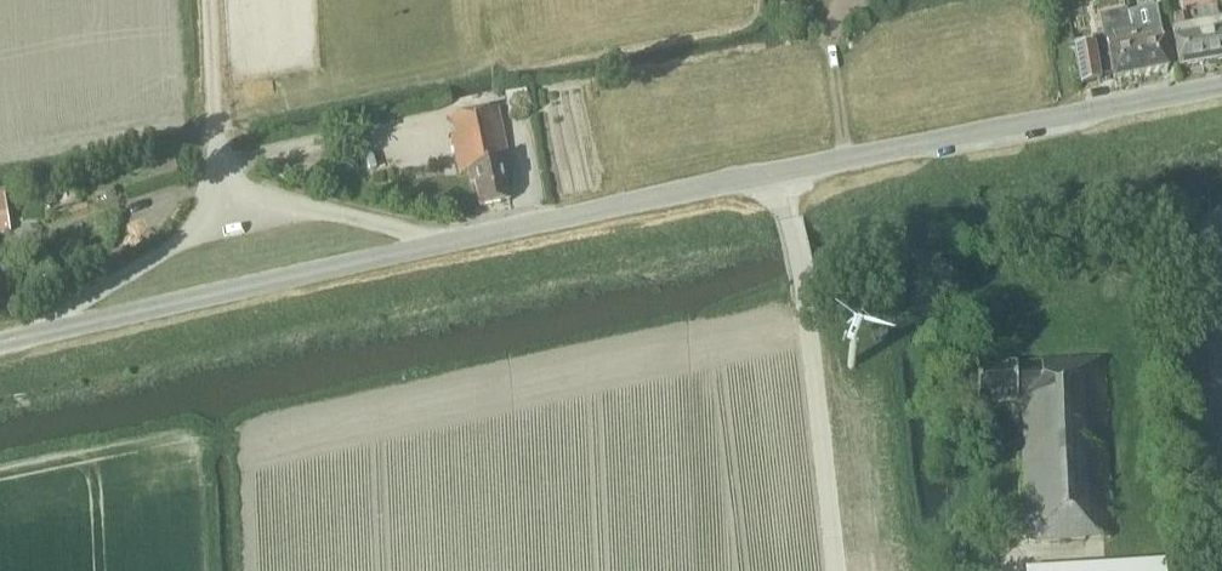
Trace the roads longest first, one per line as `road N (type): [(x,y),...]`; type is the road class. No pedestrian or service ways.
road 1 (tertiary): [(0,342),(617,205),(1221,85)]
road 2 (track): [(53,331),(85,298),(232,213),(336,214),(428,247)]
road 3 (track): [(232,213),(217,135),(210,0)]

